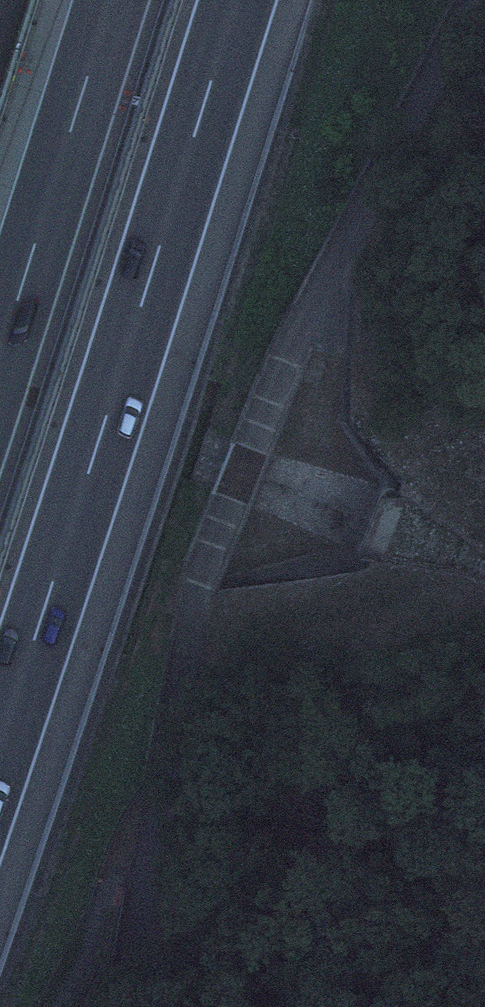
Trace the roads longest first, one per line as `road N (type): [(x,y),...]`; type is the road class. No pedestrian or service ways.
road 1 (track): [(142,898),(199,578),(315,309),(477,0)]
road 2 (motorway): [(0,743),(239,0)]
road 3 (motorway): [(113,0),(0,357)]

